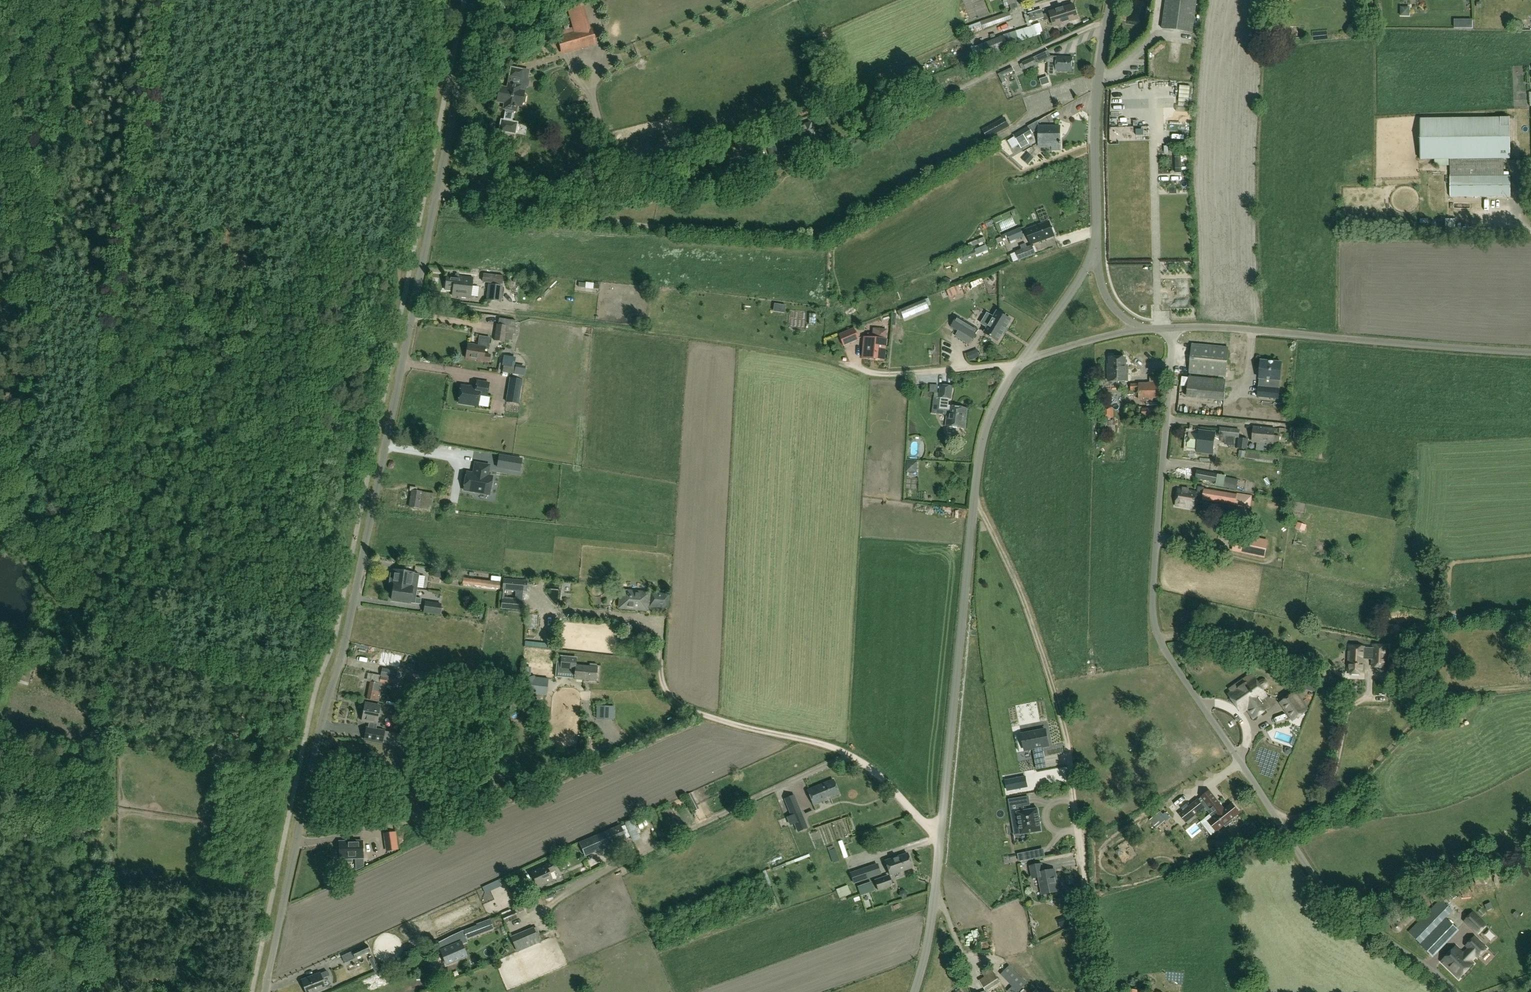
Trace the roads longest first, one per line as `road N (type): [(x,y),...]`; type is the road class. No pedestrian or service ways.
road 1 (unclassified): [(265,991),(476,0)]
road 2 (unclassified): [(1456,991),(1329,895),(1166,653),(1151,605),(1171,327)]
road 3 (unclassified): [(914,991),(934,902),(978,462),(994,407),(1020,362)]
road 4 (unclassified): [(1530,351),(1171,327)]
road 5 (track): [(1317,809),(1343,796),(1440,706),(1530,686)]
road 6 (unclassified): [(1096,235),(1095,115),(1112,0)]
road 7 (unclassified): [(1020,362),(1080,277),(1096,235)]
road 8 (unclassified): [(1020,362),(1139,328)]
road 9 (track): [(1363,697),(1347,714),(1317,809)]

